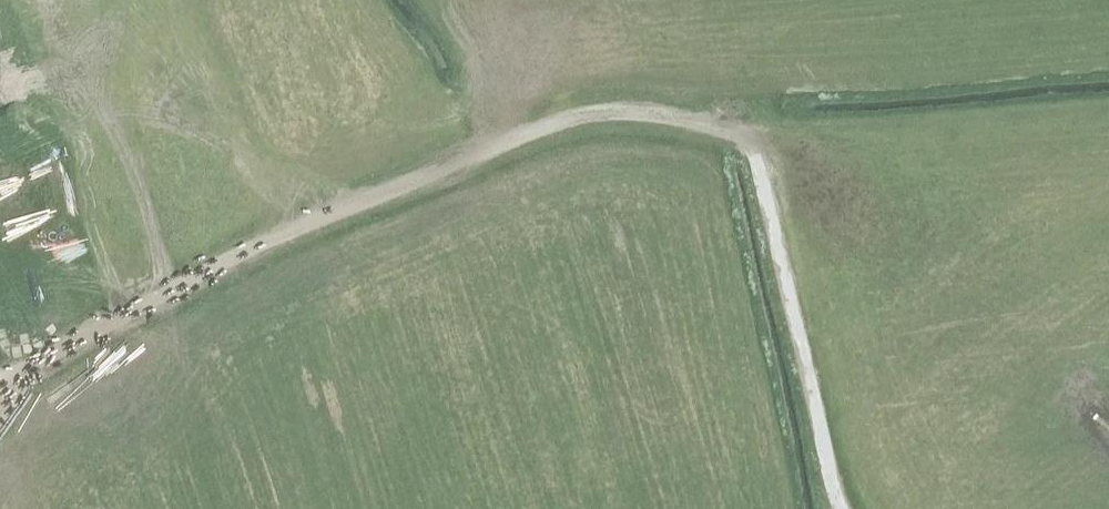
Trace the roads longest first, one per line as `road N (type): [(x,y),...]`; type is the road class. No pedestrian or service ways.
road 1 (track): [(0,383),(223,261),(543,126),(595,113),(690,120),(729,129),(752,146),(838,508)]

